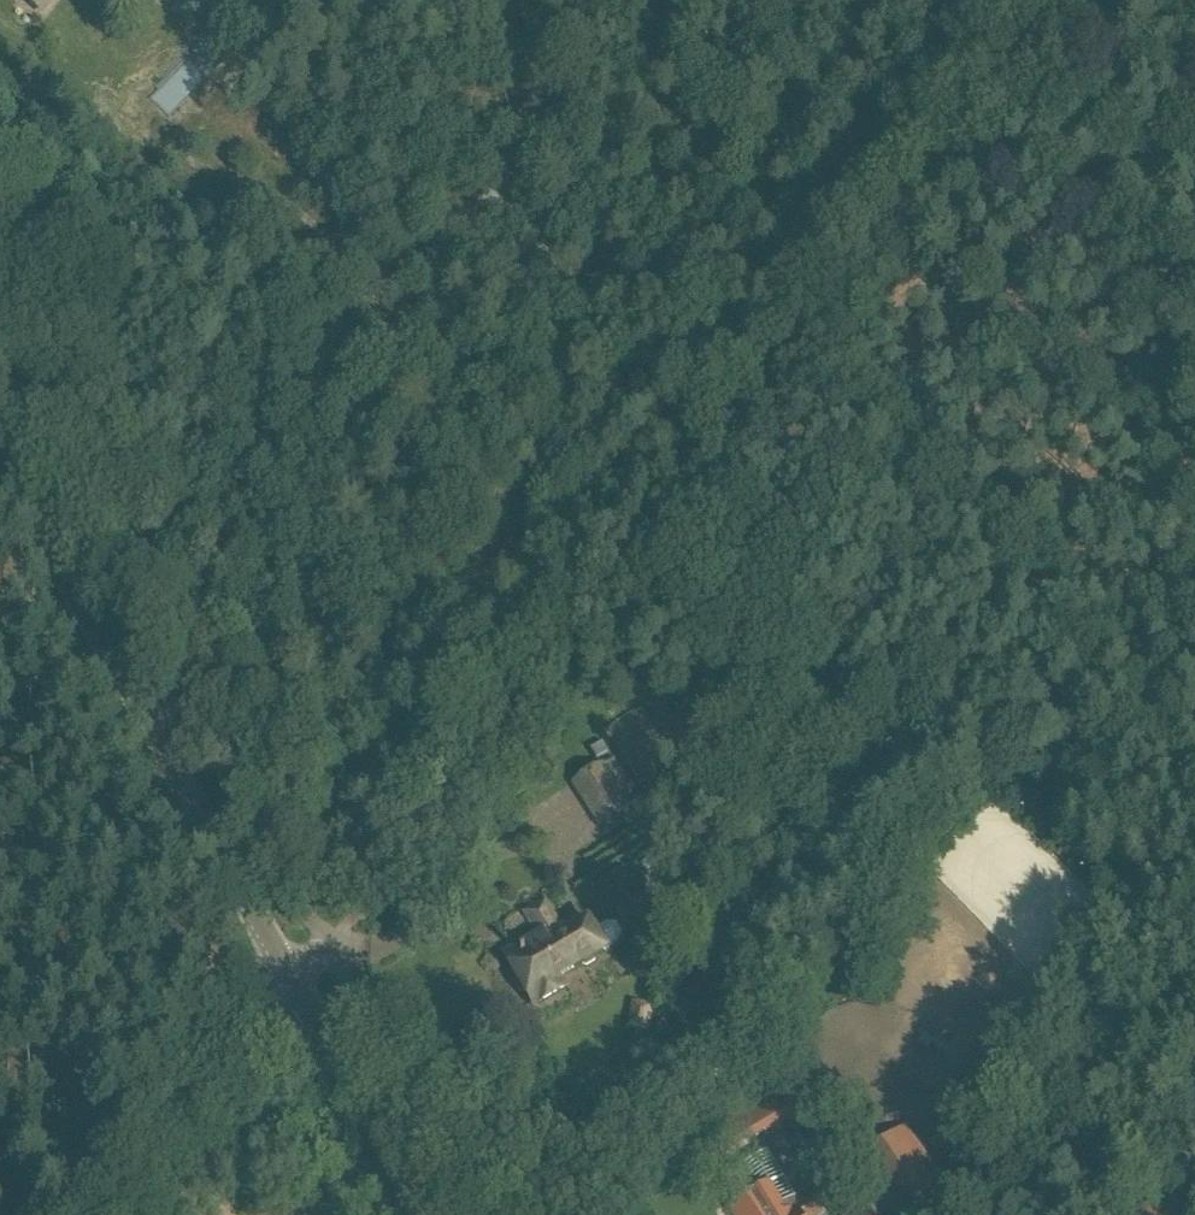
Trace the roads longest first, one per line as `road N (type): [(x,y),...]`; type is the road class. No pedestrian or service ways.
road 1 (track): [(818,322),(330,952)]
road 2 (tertiary): [(300,995),(0,461)]
road 3 (track): [(818,322),(1194,746)]
road 4 (track): [(1067,0),(818,322)]
road 5 (residential): [(127,1214),(300,995)]
road 6 (tertiary): [(431,1214),(300,995)]

